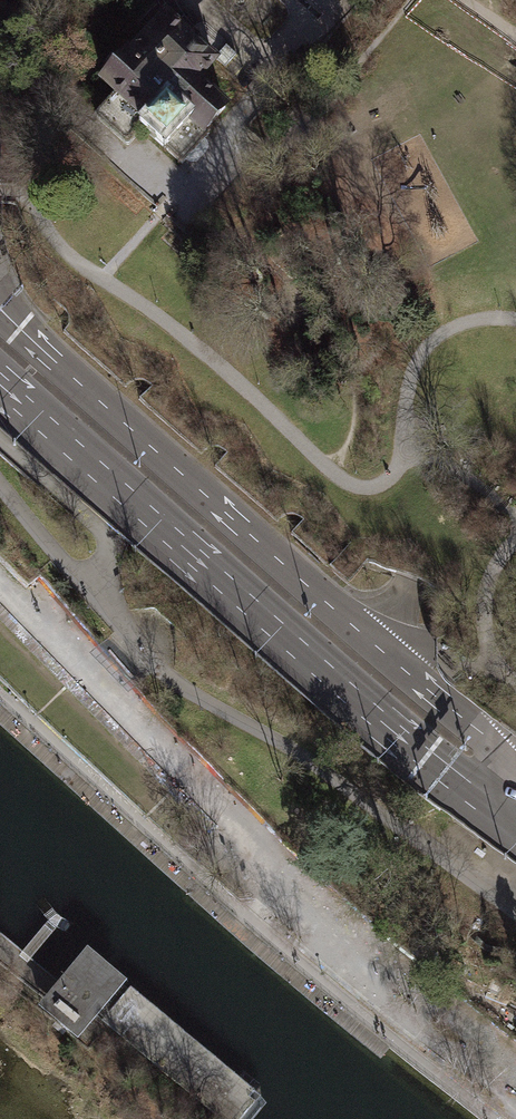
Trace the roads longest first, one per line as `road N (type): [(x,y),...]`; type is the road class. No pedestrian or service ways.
road 1 (tertiary): [(0,387),(500,825)]
road 2 (tertiary): [(371,647),(8,324)]
road 3 (tertiary): [(498,747),(371,647)]
road 4 (trunk): [(515,653),(487,666),(437,670),(371,647)]

